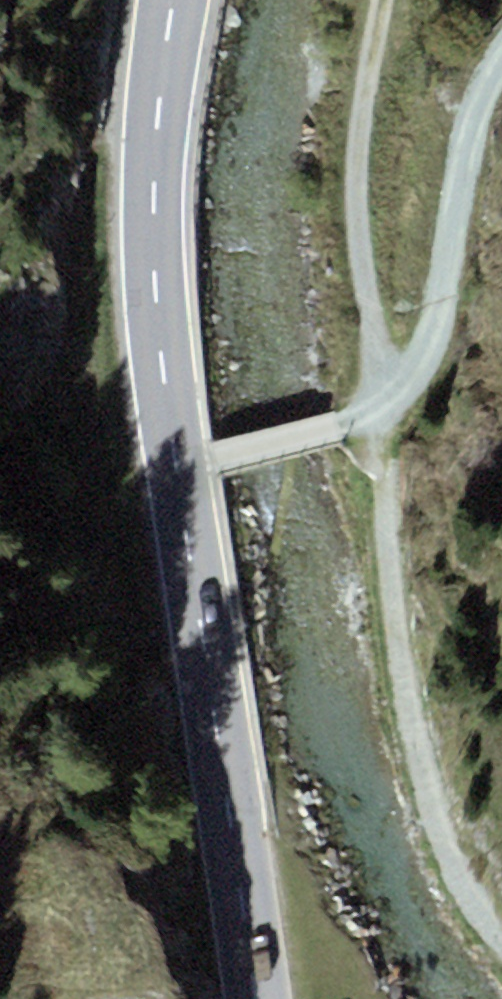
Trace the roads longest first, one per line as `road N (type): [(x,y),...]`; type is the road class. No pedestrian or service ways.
road 1 (track): [(375,415),(388,581),(417,750),(459,882),(501,936)]
road 2 (primary): [(256,998),(176,470)]
road 3 (primary): [(176,470),(152,247),(174,0)]
road 4 (track): [(383,0),(360,127),(357,213),(375,415)]
road 5 (track): [(375,415),(428,341),(468,131),(501,57)]
road 6 (unclassified): [(375,415),(176,470)]

